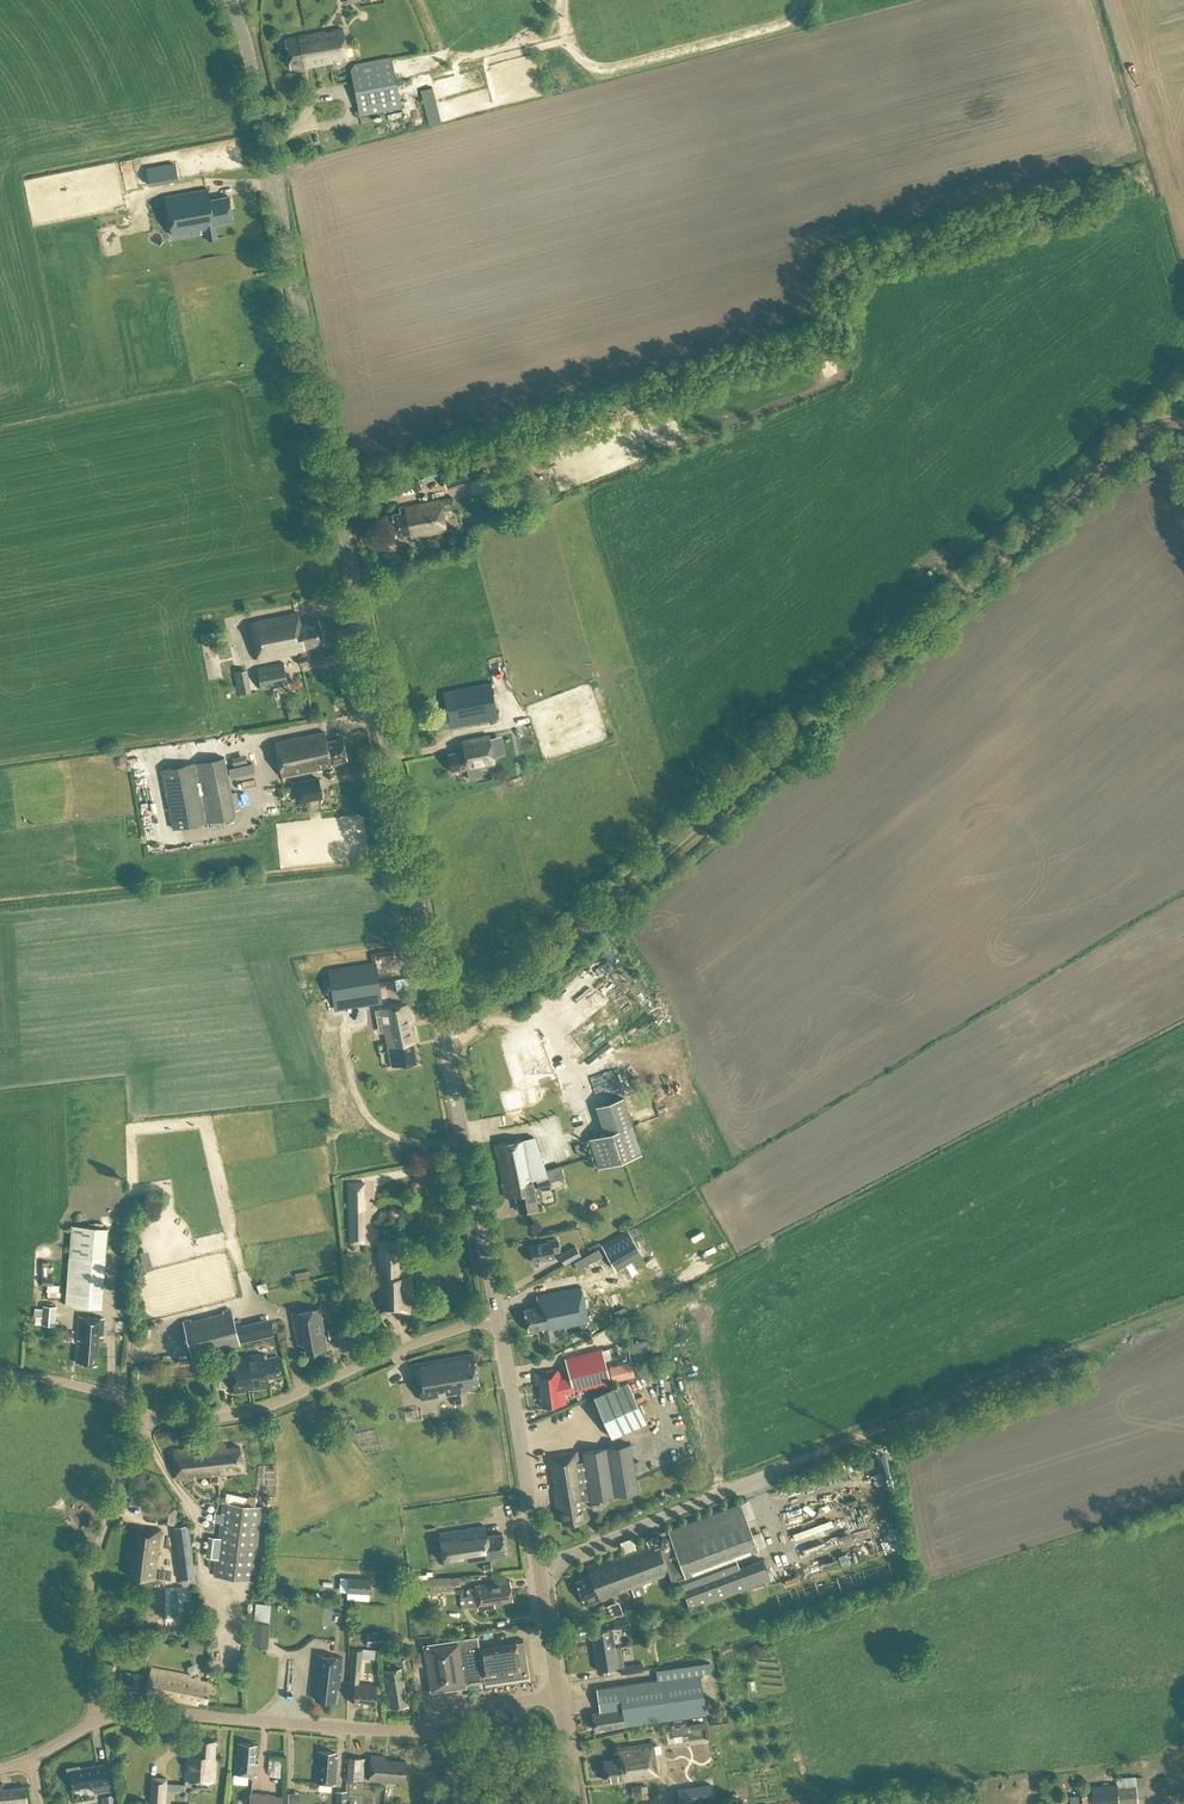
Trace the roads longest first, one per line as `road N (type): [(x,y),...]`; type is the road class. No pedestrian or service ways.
road 1 (tertiary): [(497,1315),(256,86),(230,0)]
road 2 (track): [(447,1053),(1153,423),(1183,425)]
road 3 (residential): [(888,1425),(539,1570)]
road 4 (residential): [(497,1315),(263,1408),(203,1418),(150,1415)]
road 5 (unclassified): [(427,1723),(383,1731),(139,1711),(97,1718)]
road 6 (track): [(888,1425),(1183,1307)]
road 7 (residential): [(150,1415),(91,1586),(97,1718)]
road 8 (tertiary): [(539,1570),(497,1315)]
road 9 (residential): [(150,1415),(102,1392),(0,1372)]
road 10 (unclassified): [(558,1695),(427,1723)]
road 11 (tertiary): [(558,1695),(539,1570)]

